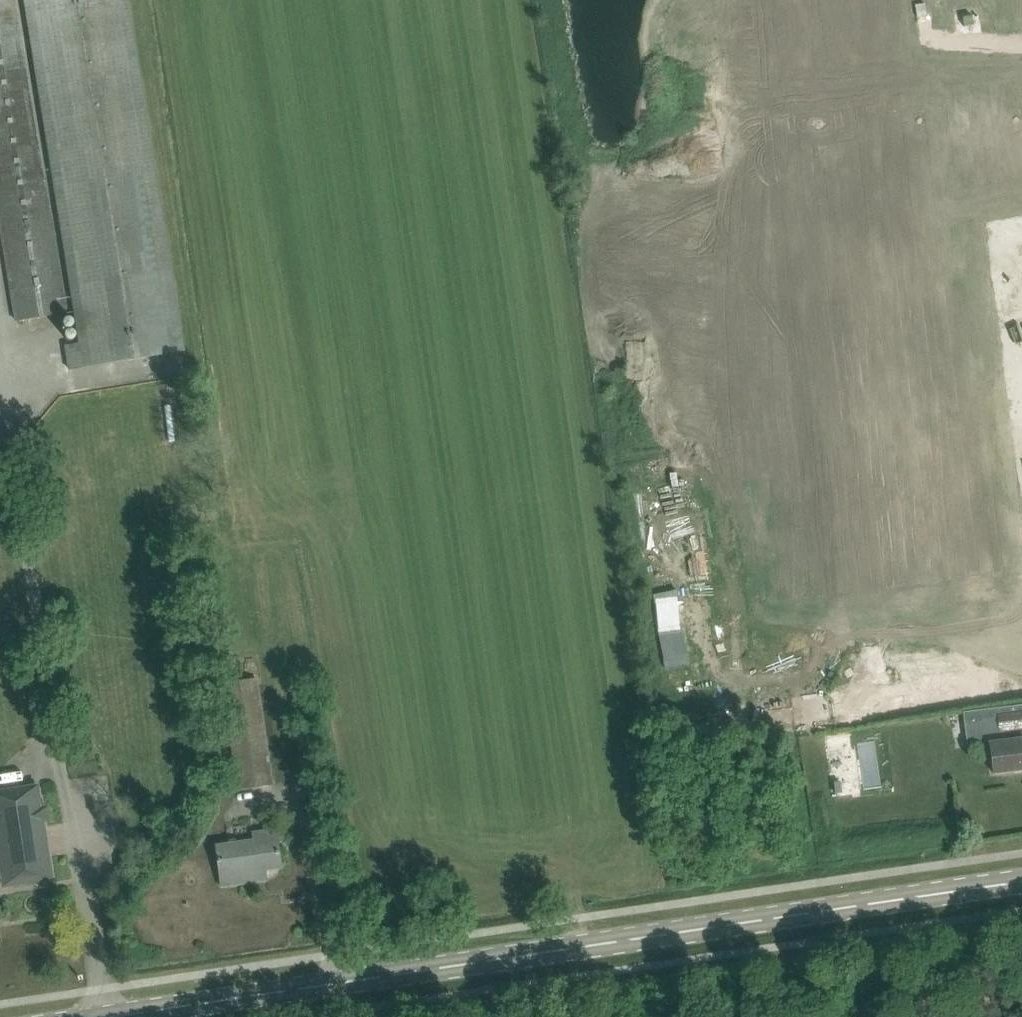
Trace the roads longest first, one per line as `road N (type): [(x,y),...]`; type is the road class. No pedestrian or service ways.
road 1 (secondary): [(140,1016),(1021,887)]

